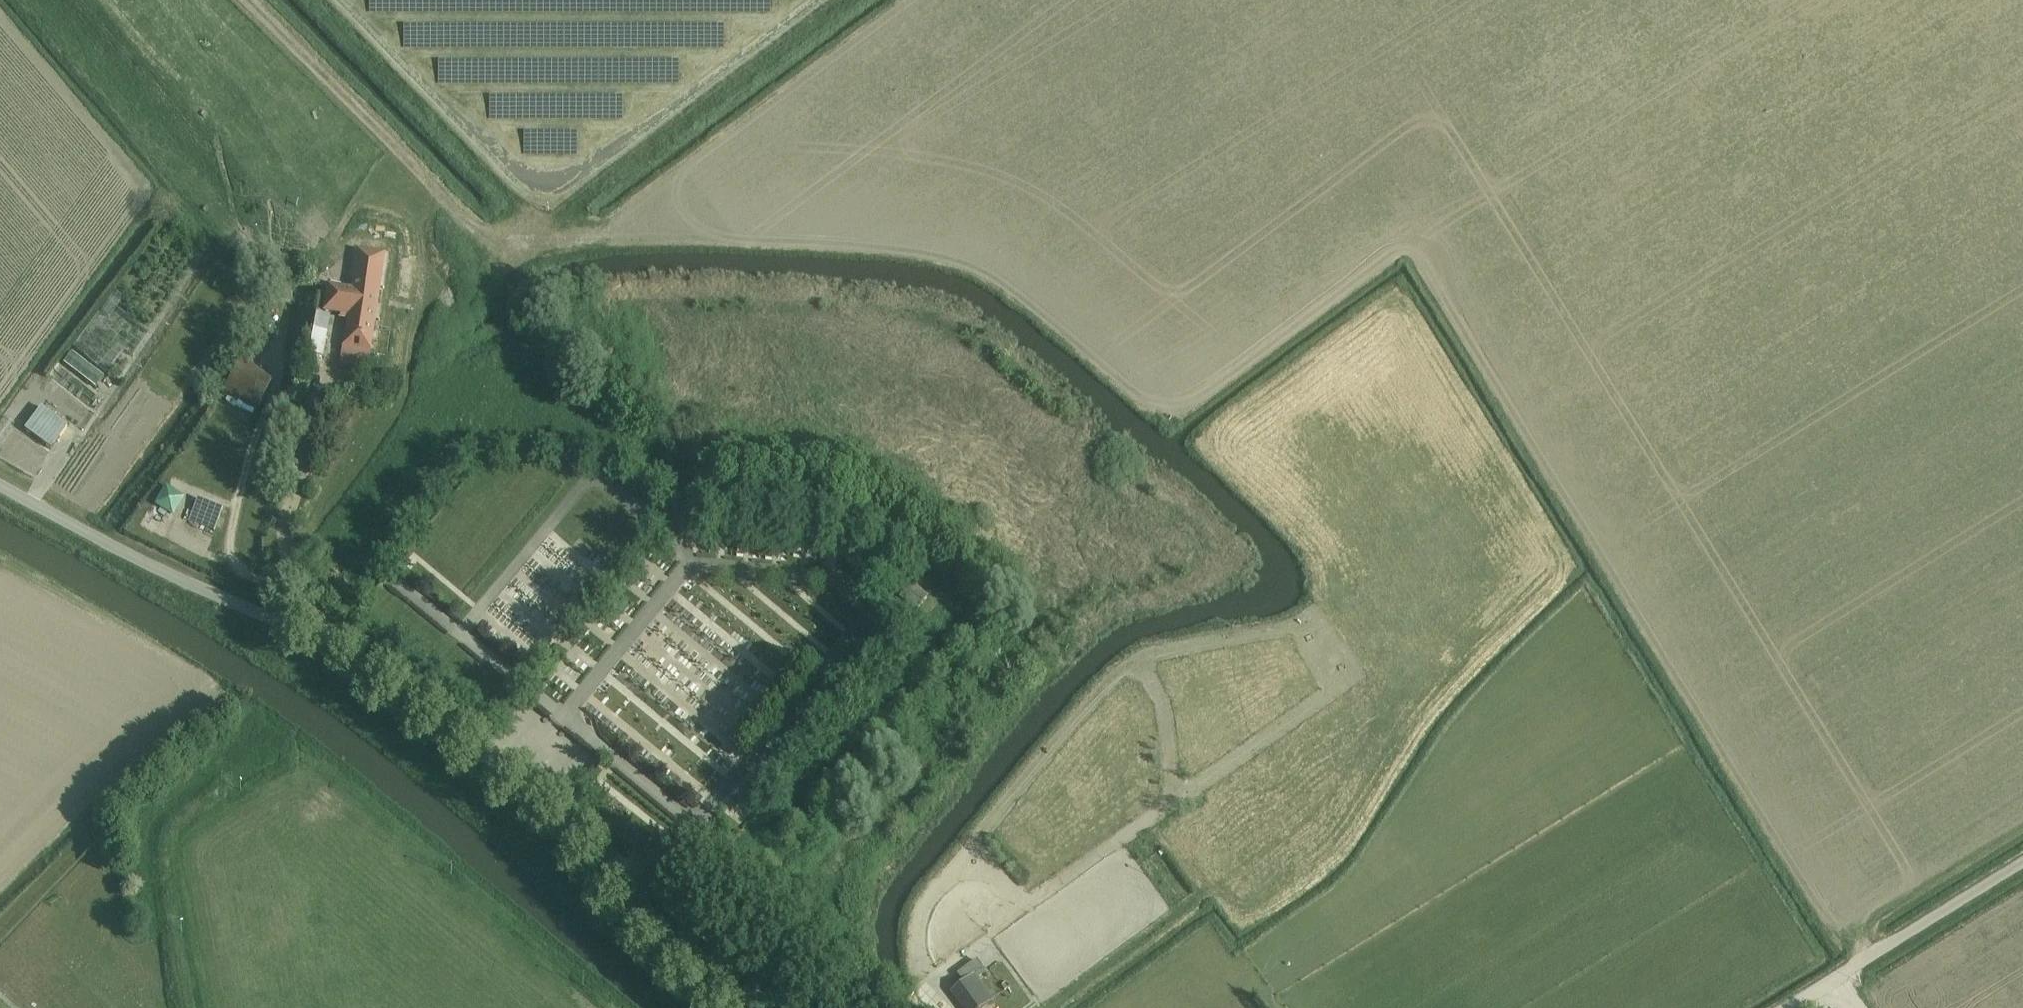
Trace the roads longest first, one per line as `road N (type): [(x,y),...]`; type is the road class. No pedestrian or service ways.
road 1 (unclassified): [(606,853),(373,667),(320,636),(140,563),(0,488)]
road 2 (track): [(589,243),(515,246),(476,230),(252,0)]
road 3 (unclassified): [(2022,866),(1790,1007)]
road 4 (unclassified): [(794,1007),(606,853)]
road 5 (residential): [(606,853),(616,886),(728,1007)]

